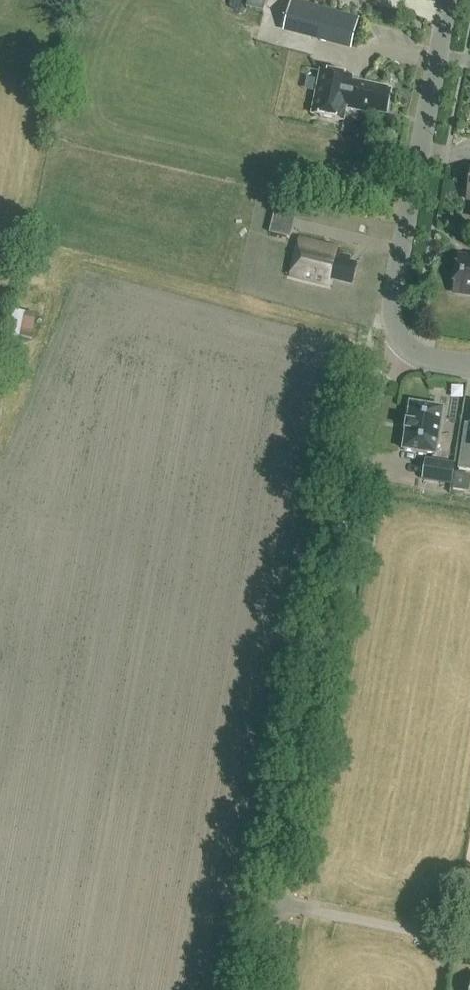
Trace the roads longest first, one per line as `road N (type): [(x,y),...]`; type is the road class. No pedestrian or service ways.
road 1 (unclassified): [(256,989),(366,412),(412,350)]
road 2 (unclassified): [(412,350),(393,328),(393,298),(449,0)]

